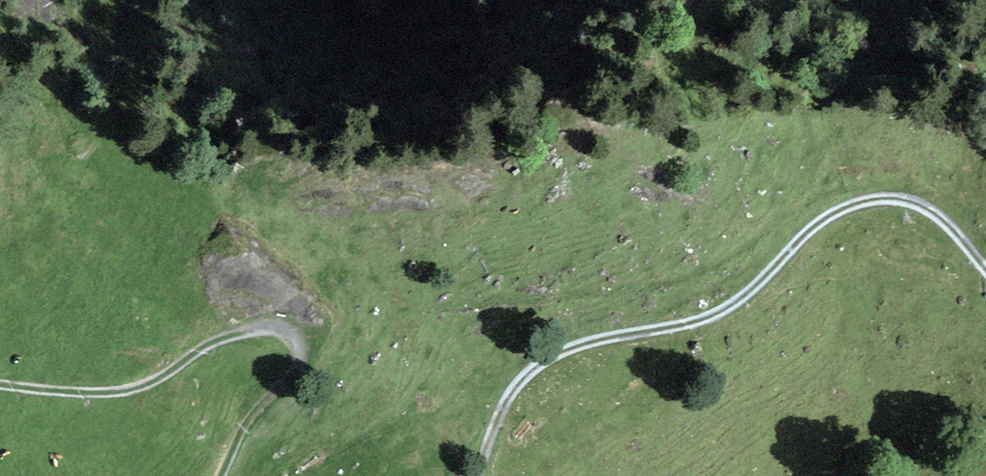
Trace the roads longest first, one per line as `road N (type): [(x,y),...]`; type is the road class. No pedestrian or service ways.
road 1 (track): [(891,197),(838,210),(736,303),(702,320),(566,348),(529,371),(508,399),(476,475)]
road 2 (track): [(302,360),(287,330),(262,327),(211,343),(128,387),(88,392),(0,384)]
road 3 (track): [(220,475),(249,420),(302,360)]
road 4 (track): [(985,269),(947,224),(891,197)]

